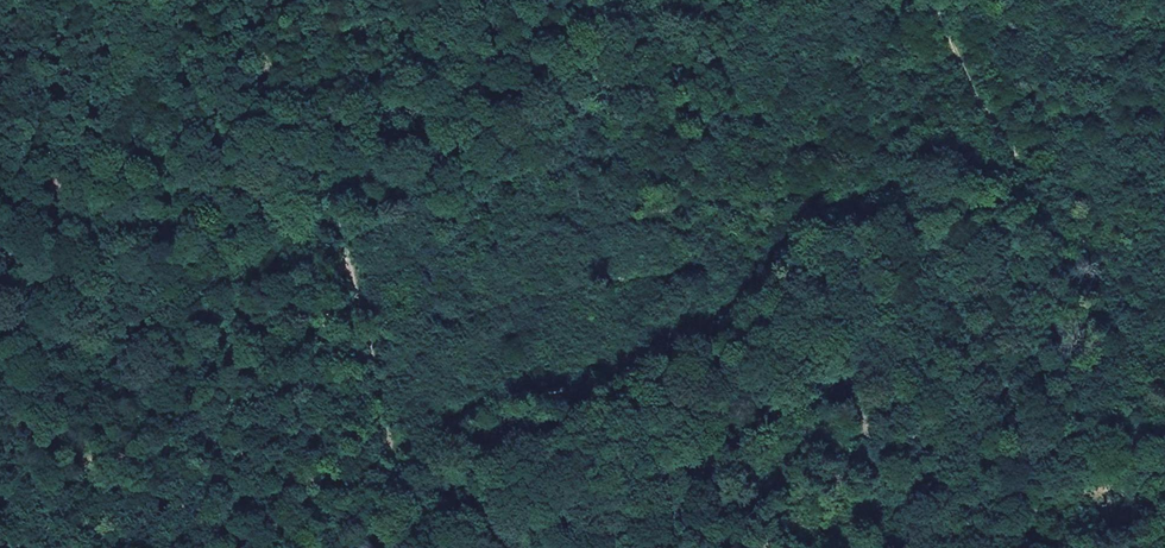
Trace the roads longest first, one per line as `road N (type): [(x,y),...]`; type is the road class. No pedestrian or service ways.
road 1 (track): [(663,0),(343,81),(328,128),(403,438),(382,547)]
road 2 (track): [(332,0),(343,81),(0,161)]
road 3 (track): [(937,0),(987,119),(1164,345)]

